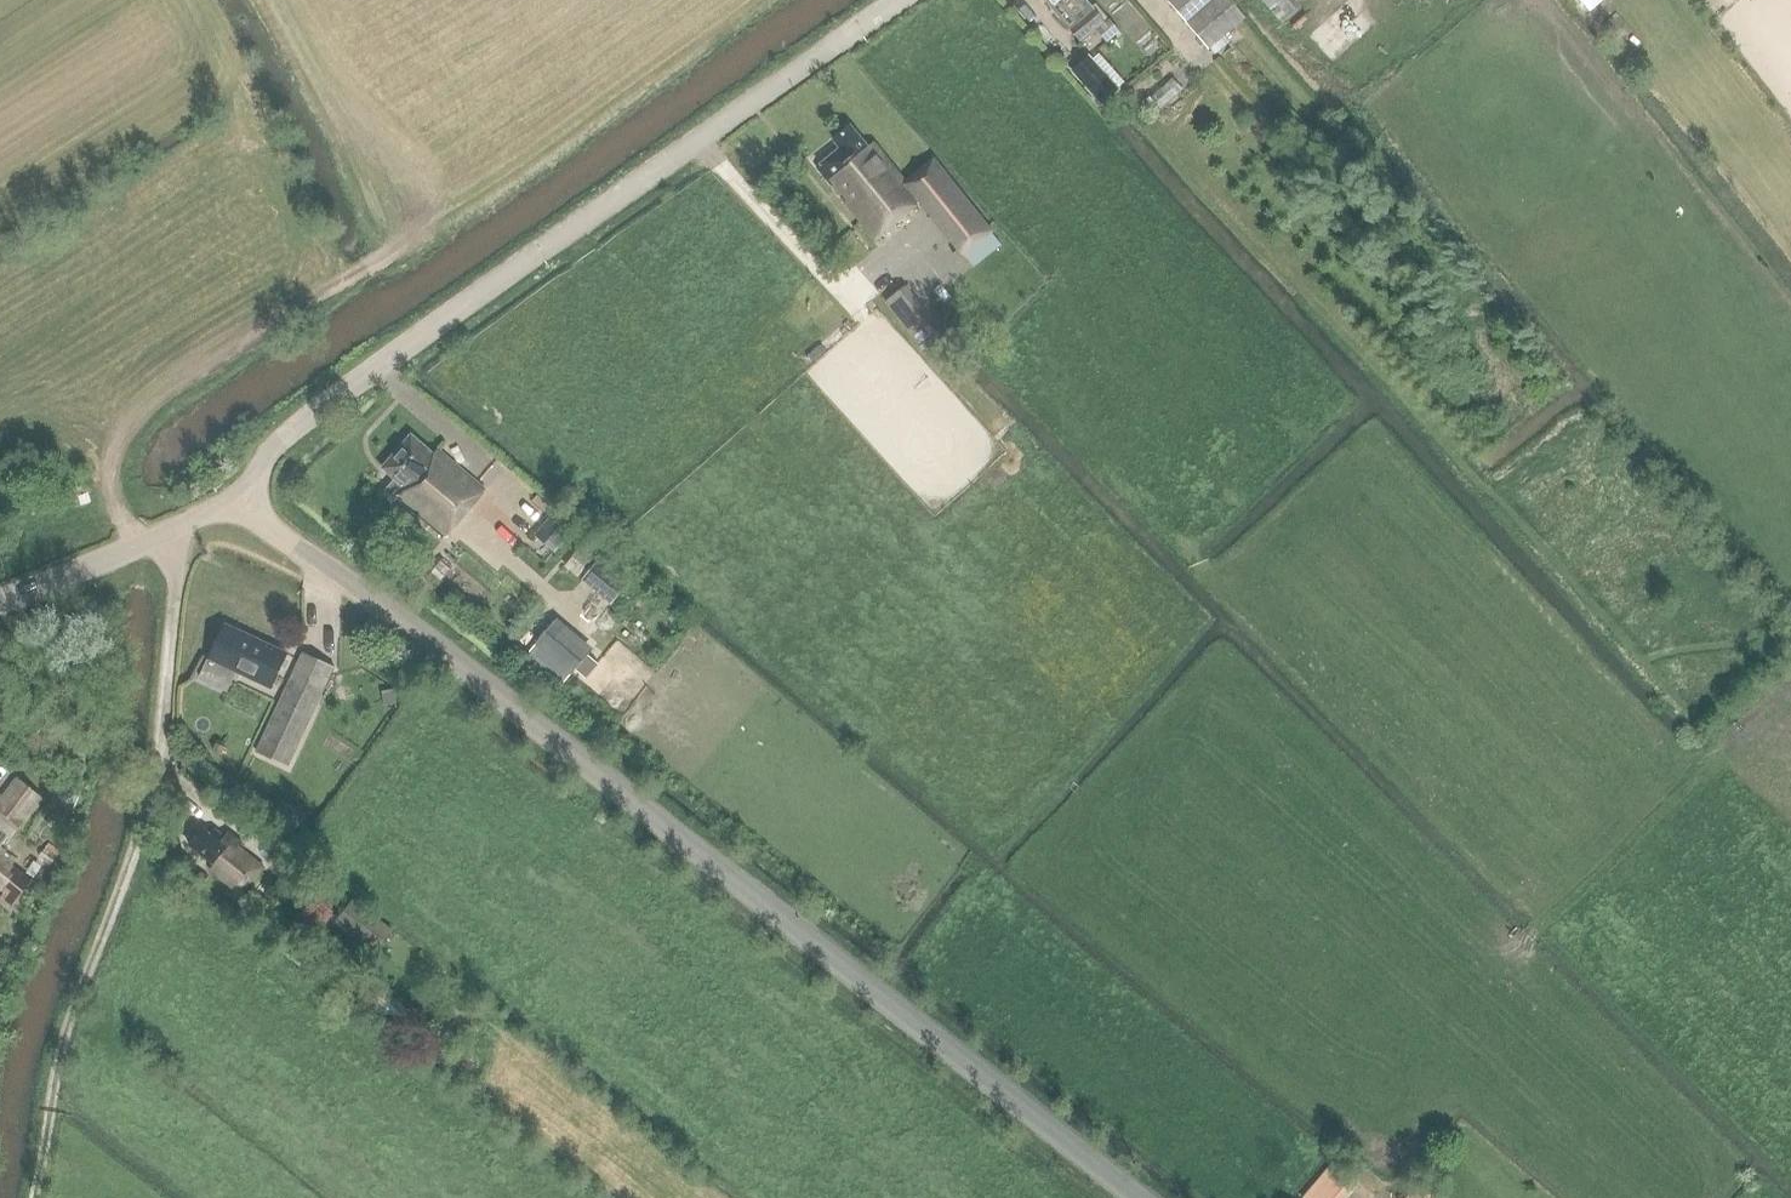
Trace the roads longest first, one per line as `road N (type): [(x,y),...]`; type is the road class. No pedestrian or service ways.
road 1 (tertiary): [(1139,1197),(240,502)]
road 2 (tertiary): [(240,502),(274,449),(317,412),(900,0)]
road 3 (tertiary): [(240,502),(0,596)]

